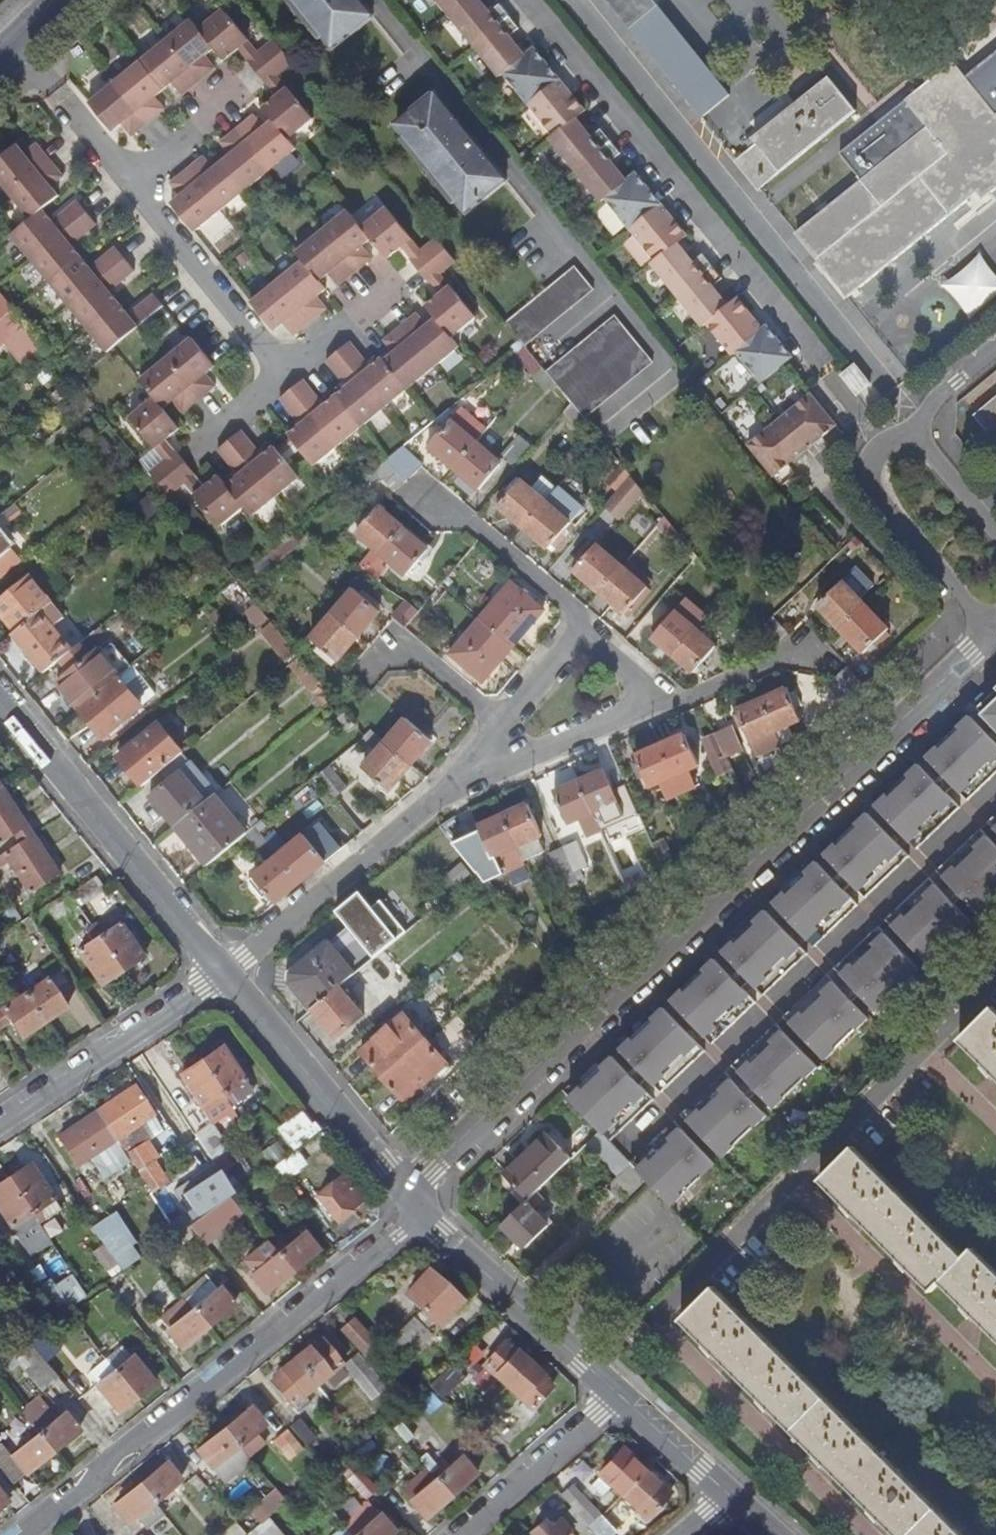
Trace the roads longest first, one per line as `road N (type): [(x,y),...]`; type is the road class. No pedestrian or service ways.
road 1 (residential): [(402,1187),(993,632)]
road 2 (residential): [(426,1215),(24,1534)]
road 3 (residential): [(533,759),(454,791),(224,975)]
road 4 (residential): [(0,703),(224,975)]
road 5 (residential): [(224,975),(402,1187)]
road 6 (residential): [(0,1125),(224,975)]
road 7 (residential): [(426,1215),(622,1398)]
road 8 (residential): [(904,436),(875,457),(875,483),(993,632)]
road 9 (residential): [(464,1534),(622,1398)]
road 10 (residential): [(425,500),(588,628)]
road 11 (residential): [(807,649),(656,710)]
road 12 (residential): [(622,1398),(729,1493)]
road 13 (residential): [(588,628),(499,731)]
road 14 (residential): [(995,532),(925,445),(904,436)]
road 15 (residential): [(656,710),(533,759)]
road 16 (residential): [(995,347),(904,436)]
road 17 (residential): [(401,650),(499,731)]

